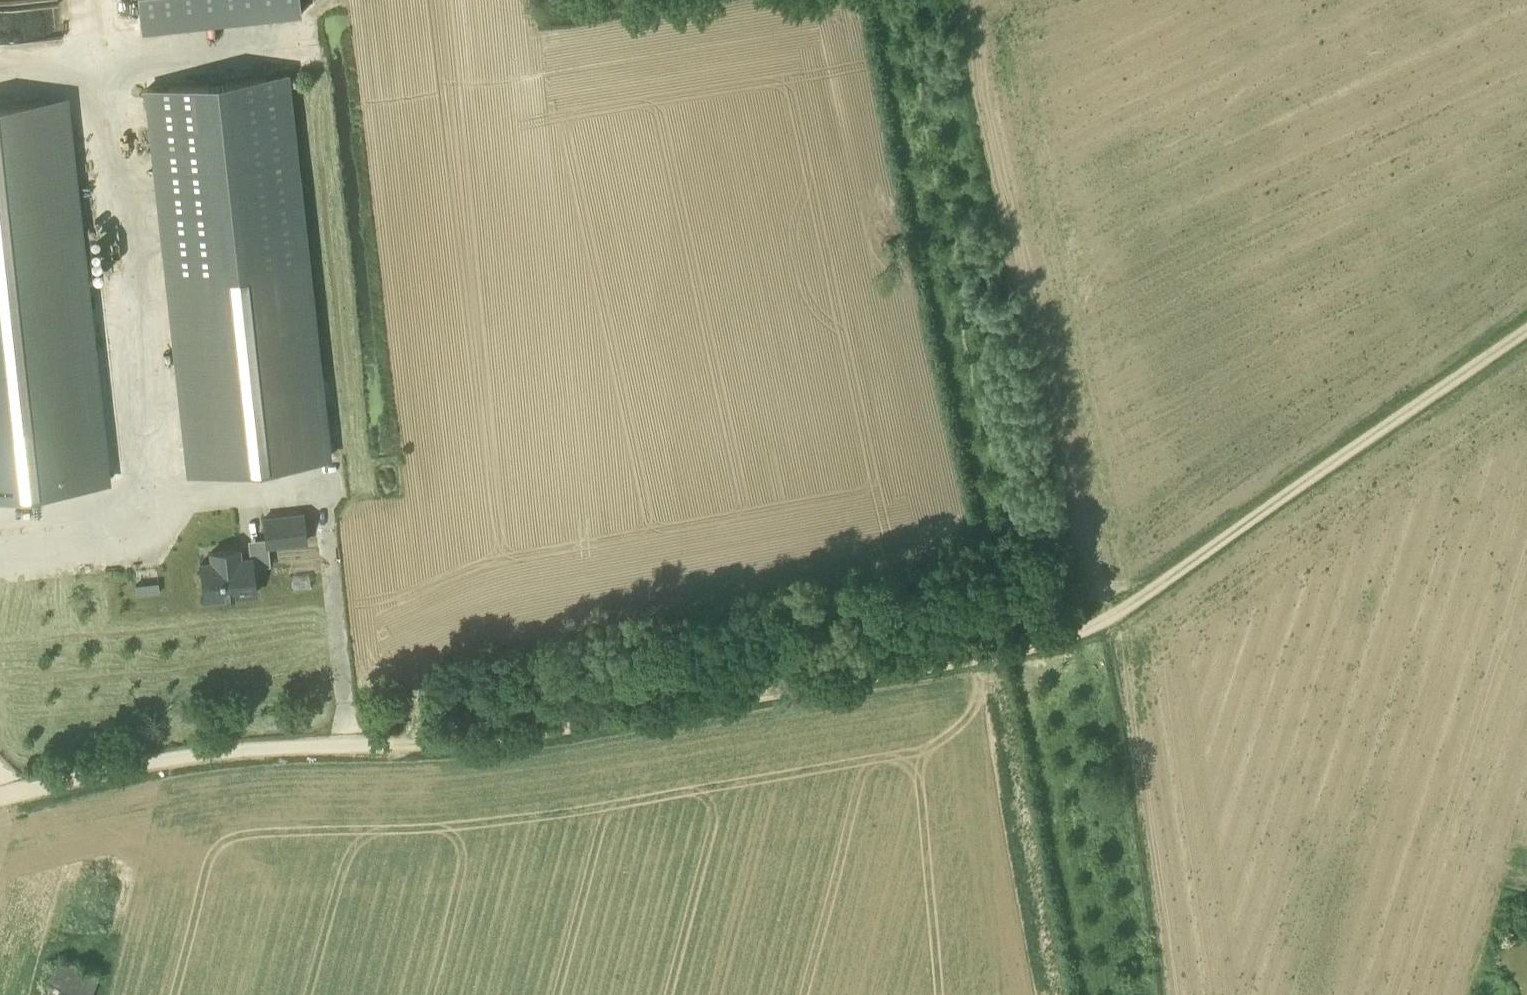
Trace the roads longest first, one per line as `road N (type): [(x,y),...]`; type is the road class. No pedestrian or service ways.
road 1 (track): [(1526,325),(1079,630),(516,733),(394,744)]
road 2 (unclassified): [(394,744),(163,759),(0,798)]

